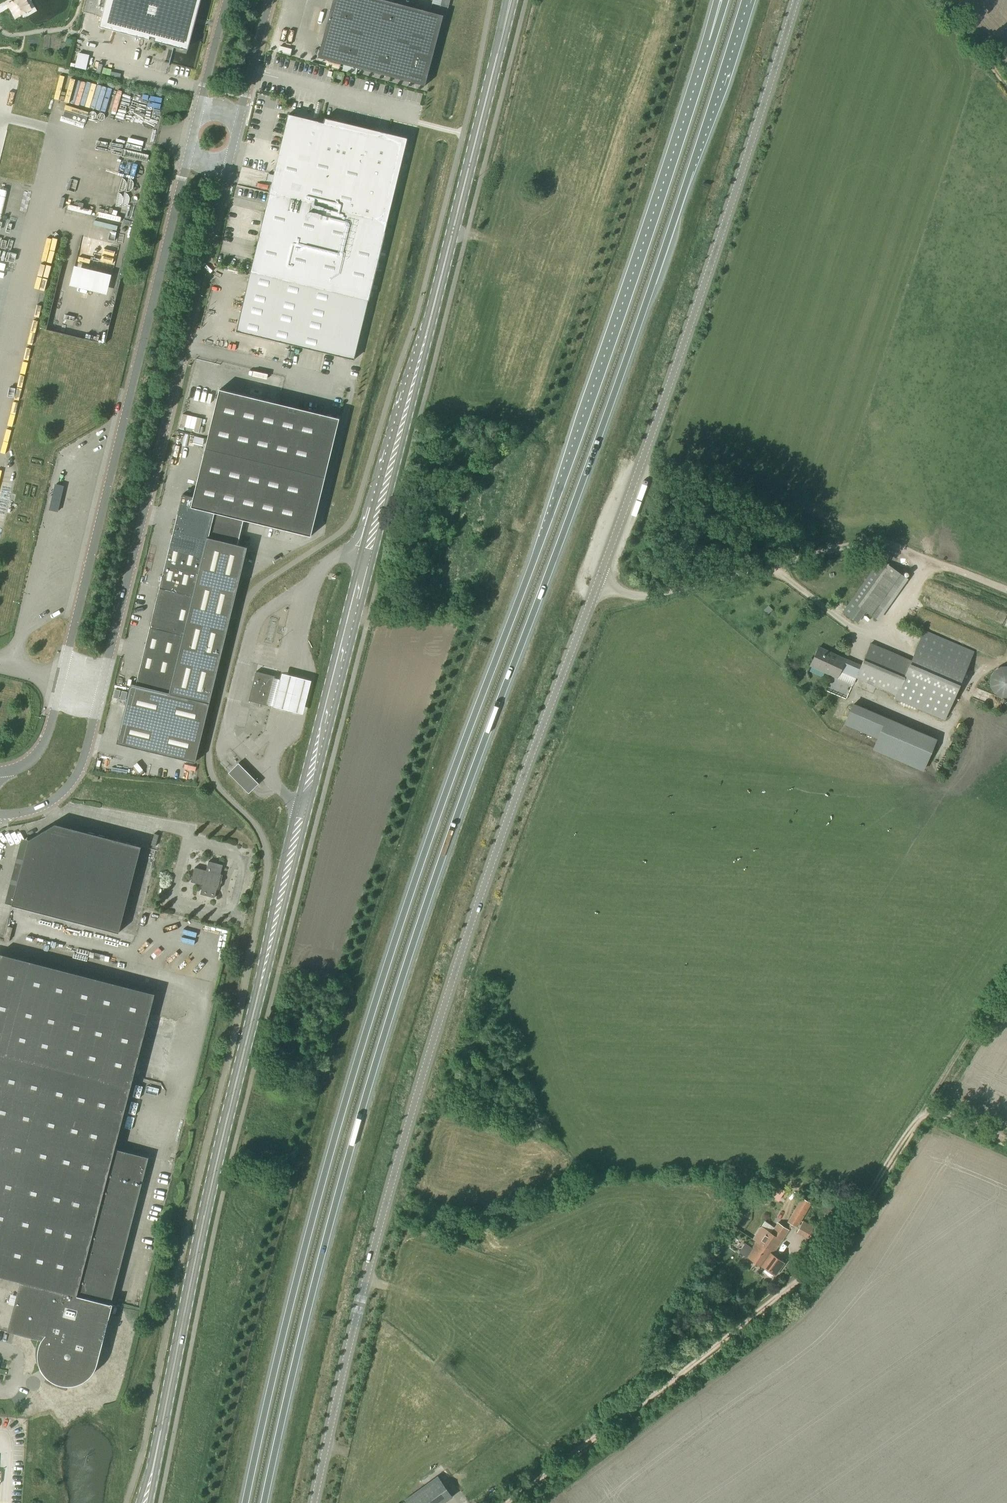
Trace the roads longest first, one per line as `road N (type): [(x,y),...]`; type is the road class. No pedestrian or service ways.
road 1 (trunk): [(264,1502),(379,1053),(668,249),(746,0)]
road 2 (secondary): [(796,0),(692,318),(456,970),(376,1240),(315,1502)]
road 3 (tertiary): [(144,1502),(304,802),(511,0)]
road 4 (trunk): [(710,43),(562,484),(403,911),(356,1063),(244,1502)]
road 5 (unclassified): [(0,818),(45,806),(82,762),(228,164)]
road 6 (unclassified): [(187,155),(44,742),(25,764),(0,773)]
road 7 (track): [(506,1502),(818,1268),(917,1120)]
road 8 (track): [(596,585),(644,597),(880,544),(1006,592)]
road 9 (track): [(917,1120),(1006,978)]

